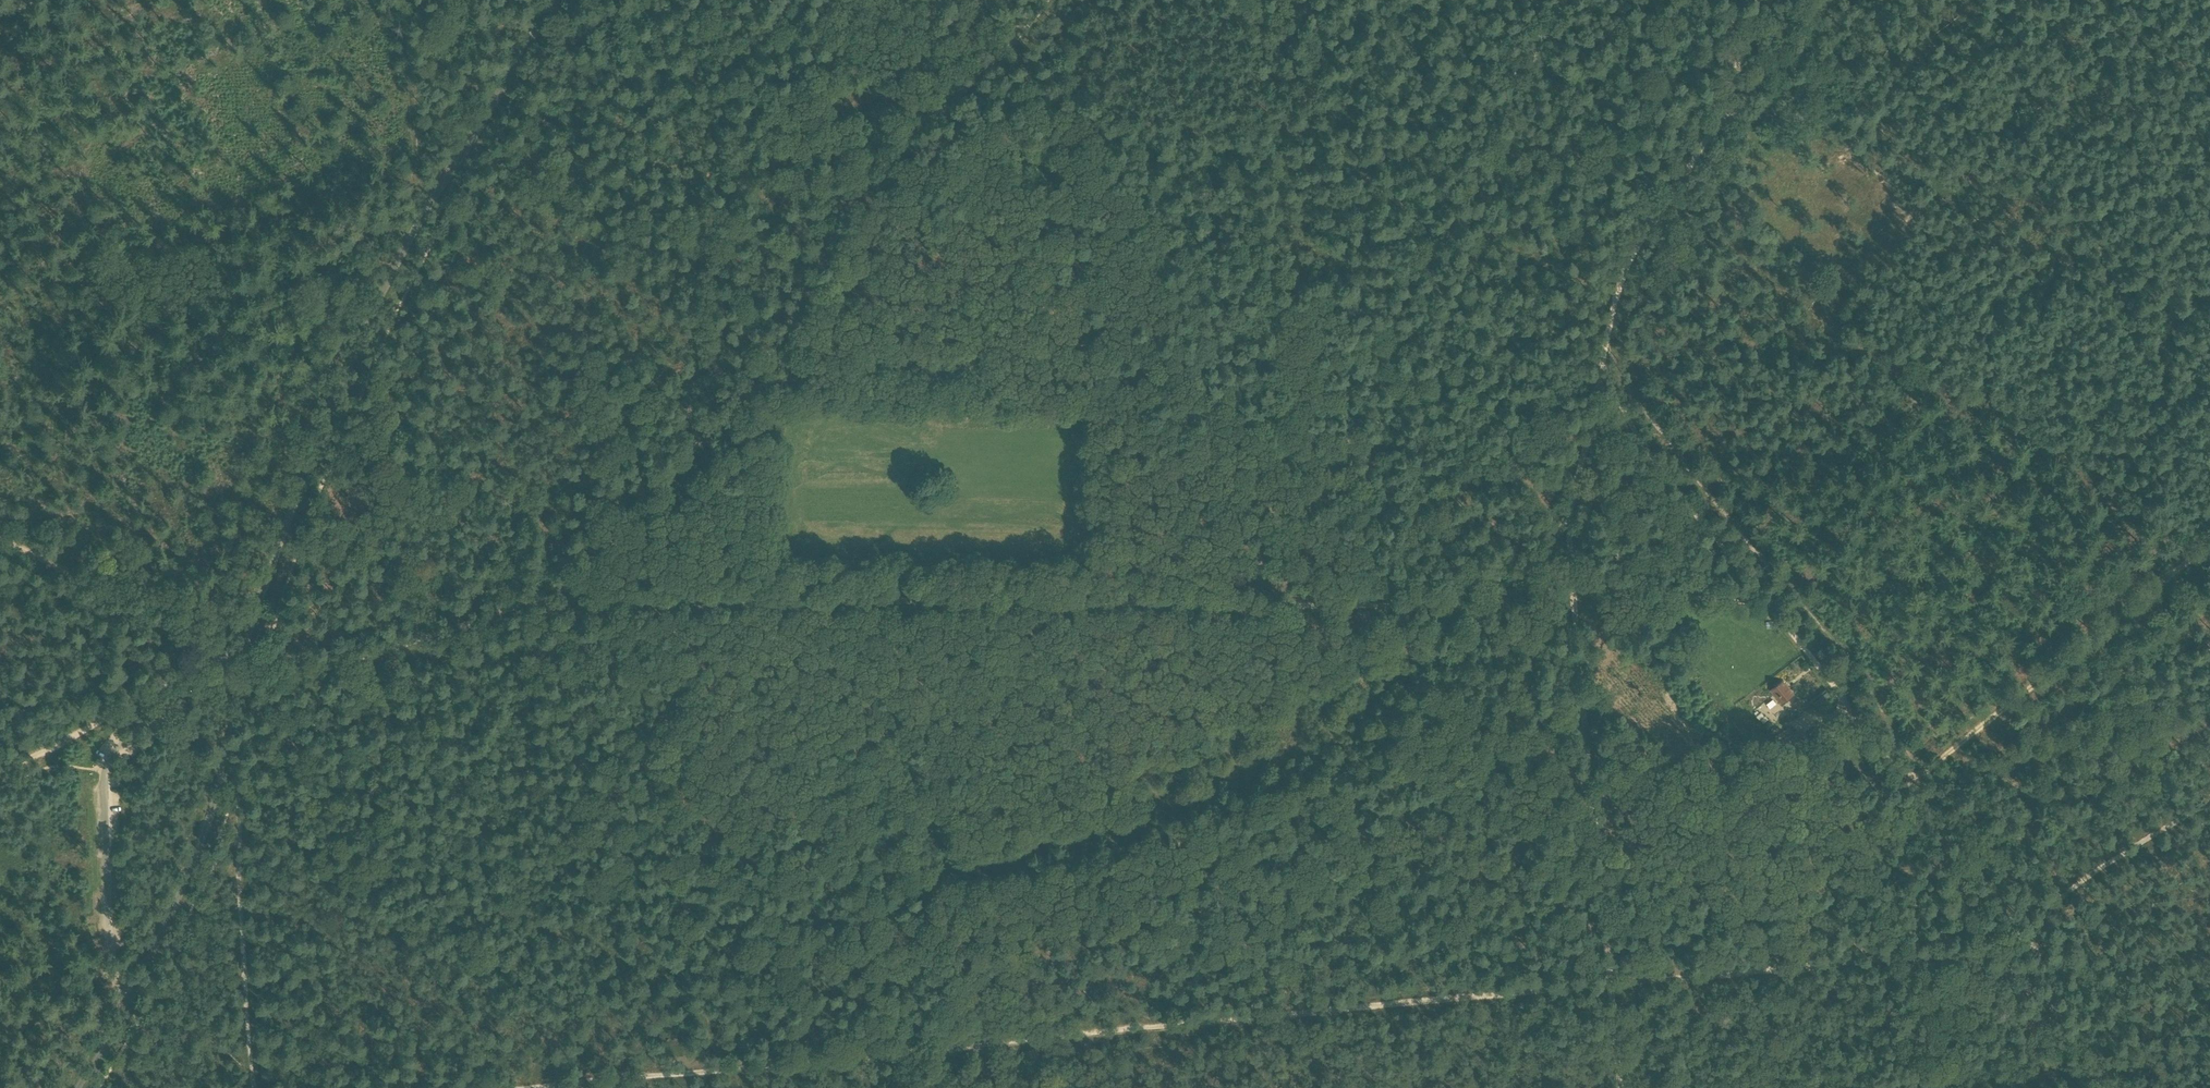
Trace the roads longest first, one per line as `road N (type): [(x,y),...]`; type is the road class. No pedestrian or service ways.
road 1 (track): [(546,1087),(2034,944)]
road 2 (track): [(264,667),(328,669),(537,600),(1464,605),(1492,598),(1530,566)]
road 3 (unclassified): [(129,1001),(205,831),(243,644),(347,366),(413,231),(555,0)]
road 4 (track): [(1751,34),(1710,140),(1632,257),(1568,501),(1620,1087)]
road 5 (track): [(1492,598),(1481,622),(1418,673),(1160,802),(903,886),(642,1028),(559,1087)]
road 6 (track): [(1045,0),(984,72),(840,207),(792,316),(576,598)]
road 7 (track): [(1354,604),(1346,446),(1300,442),(1133,367),(876,342),(792,316)]
road 8 (track): [(2025,932),(1599,384)]
road 9 (track): [(179,679),(191,687),(360,693),(385,684),(401,665),(567,618),(710,628),(786,566)]
road 10 (track): [(1606,355),(1843,655),(1916,755),(1919,780)]
road 11 (track): [(2209,543),(1912,786)]
road 12 (track): [(225,755),(238,803),(254,1087)]
road 13 (track): [(1847,1087),(2127,1059)]
road 14 (track): [(0,540),(221,657)]
road 15 (track): [(2209,793),(2035,916),(2025,932)]
road 16 (track): [(179,679),(0,769)]
road 17 (track): [(1769,603),(1658,595),(1574,571)]
road 18 (track): [(2025,932),(2117,1040),(2145,1087)]
road 19 (track): [(1727,107),(1766,72),(1803,0)]

